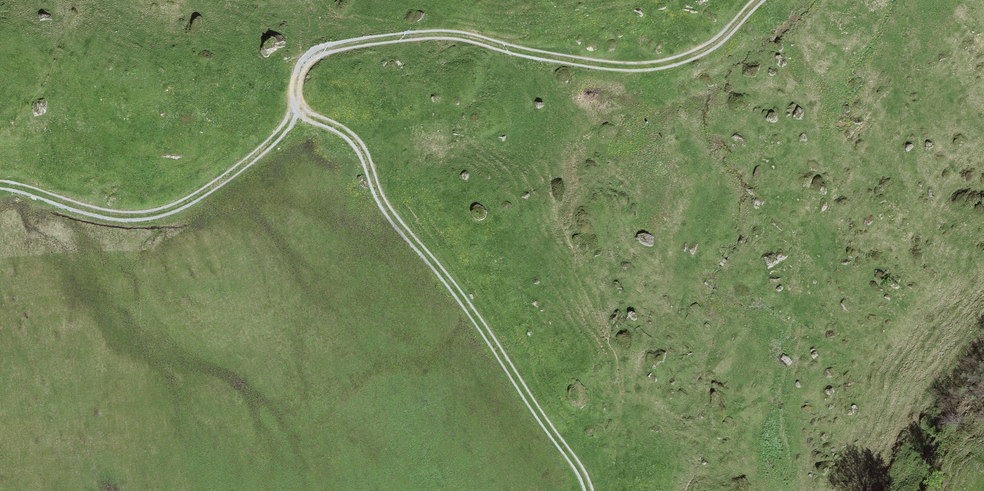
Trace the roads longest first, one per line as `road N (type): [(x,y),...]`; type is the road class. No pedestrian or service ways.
road 1 (track): [(759,0),(726,35),(676,63),(612,66),(437,34),(296,57),(305,123),(205,196),(140,220),(0,187)]
road 2 (track): [(305,123),(359,144),(394,224),(591,490)]

